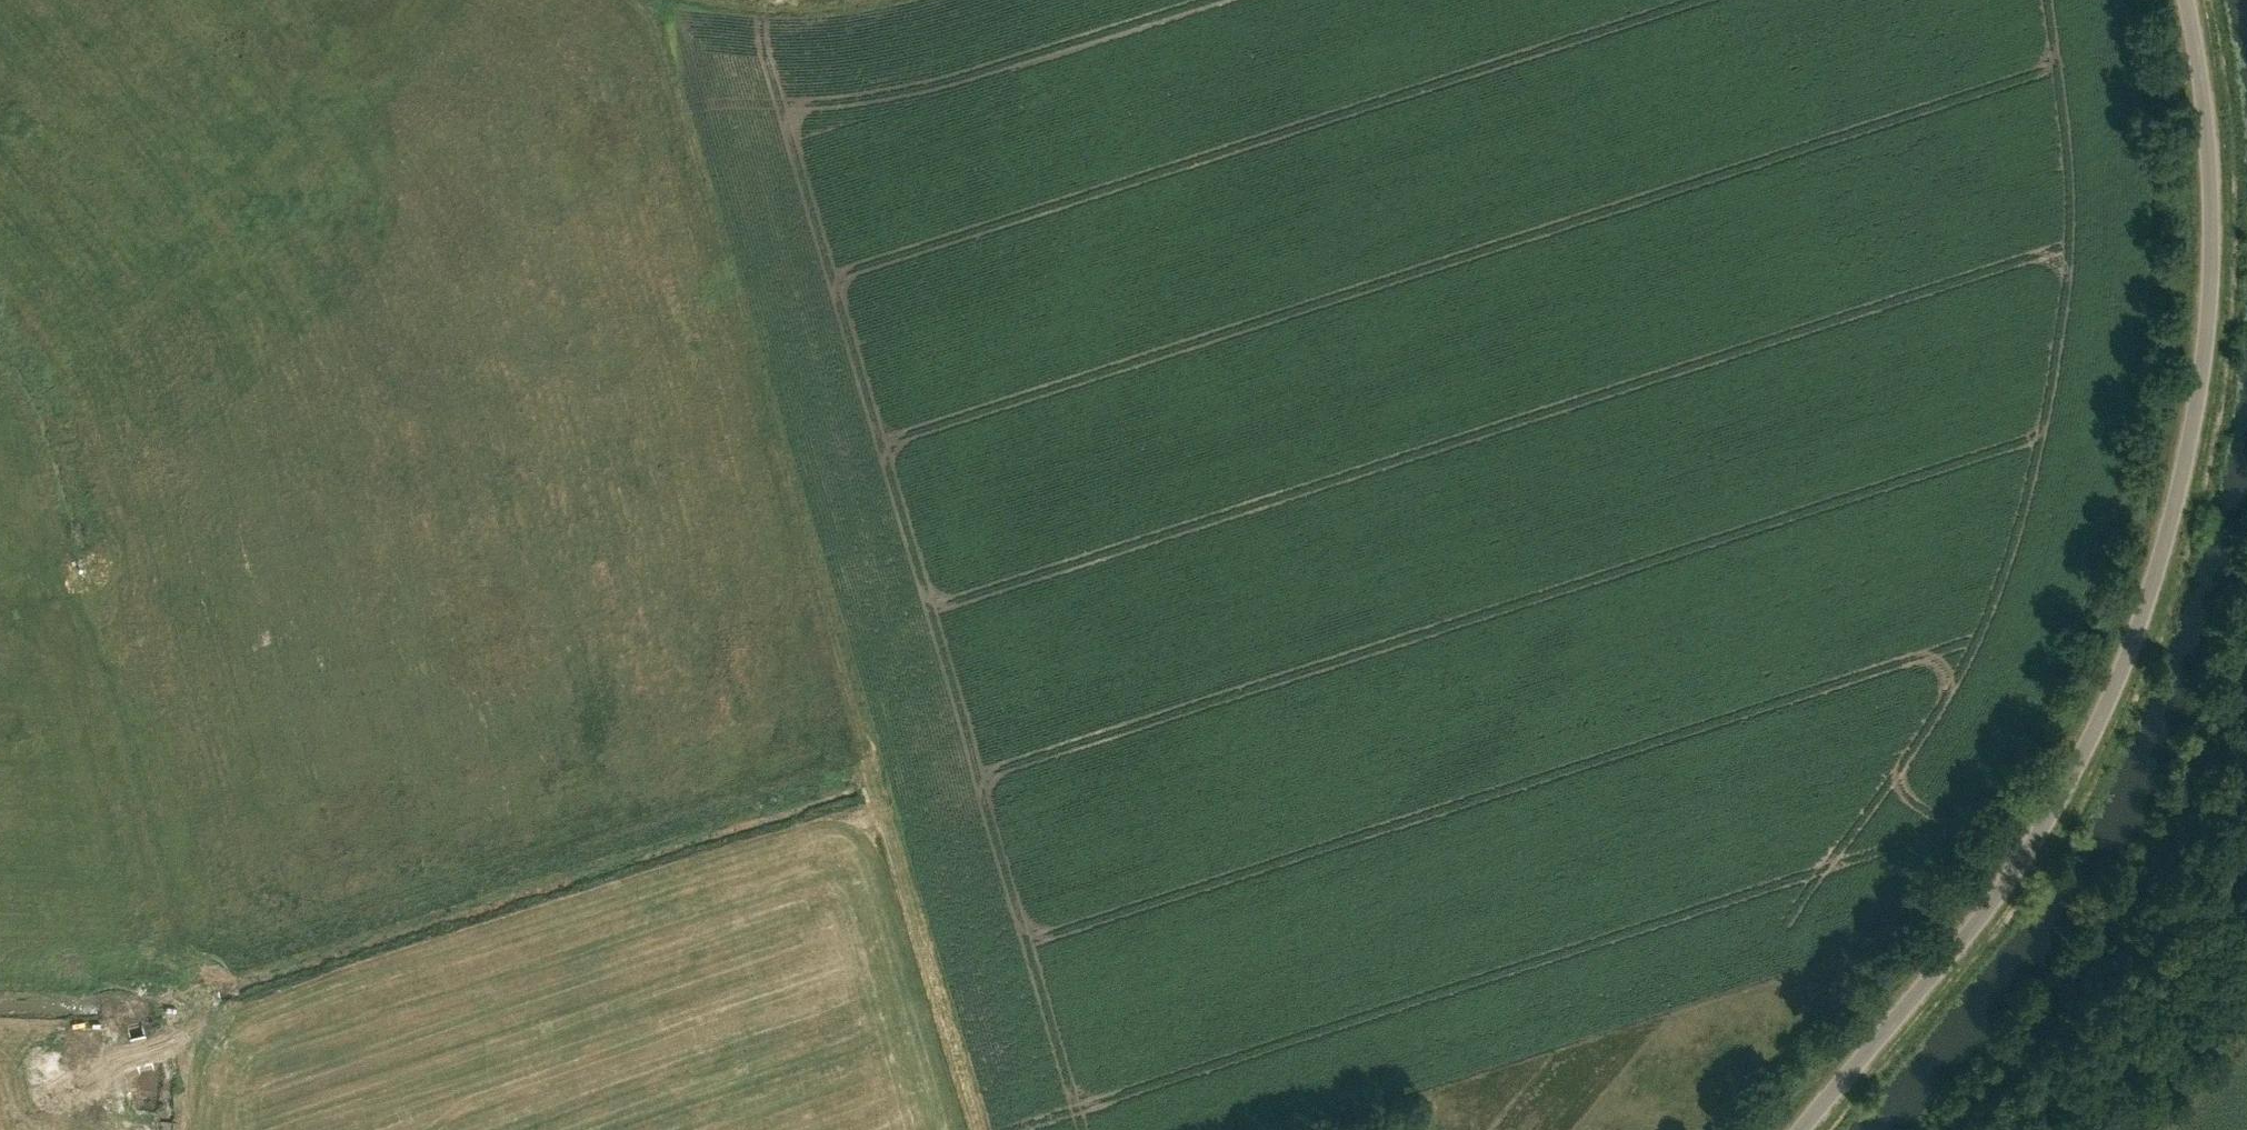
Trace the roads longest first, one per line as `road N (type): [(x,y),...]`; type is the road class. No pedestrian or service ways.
road 1 (unclassified): [(1800,1129),(2020,865),(2097,728),(2158,574),(2213,317),(2200,73),(2183,0)]
road 2 (track): [(2246,656),(2215,768),(2124,923),(1952,1129)]

